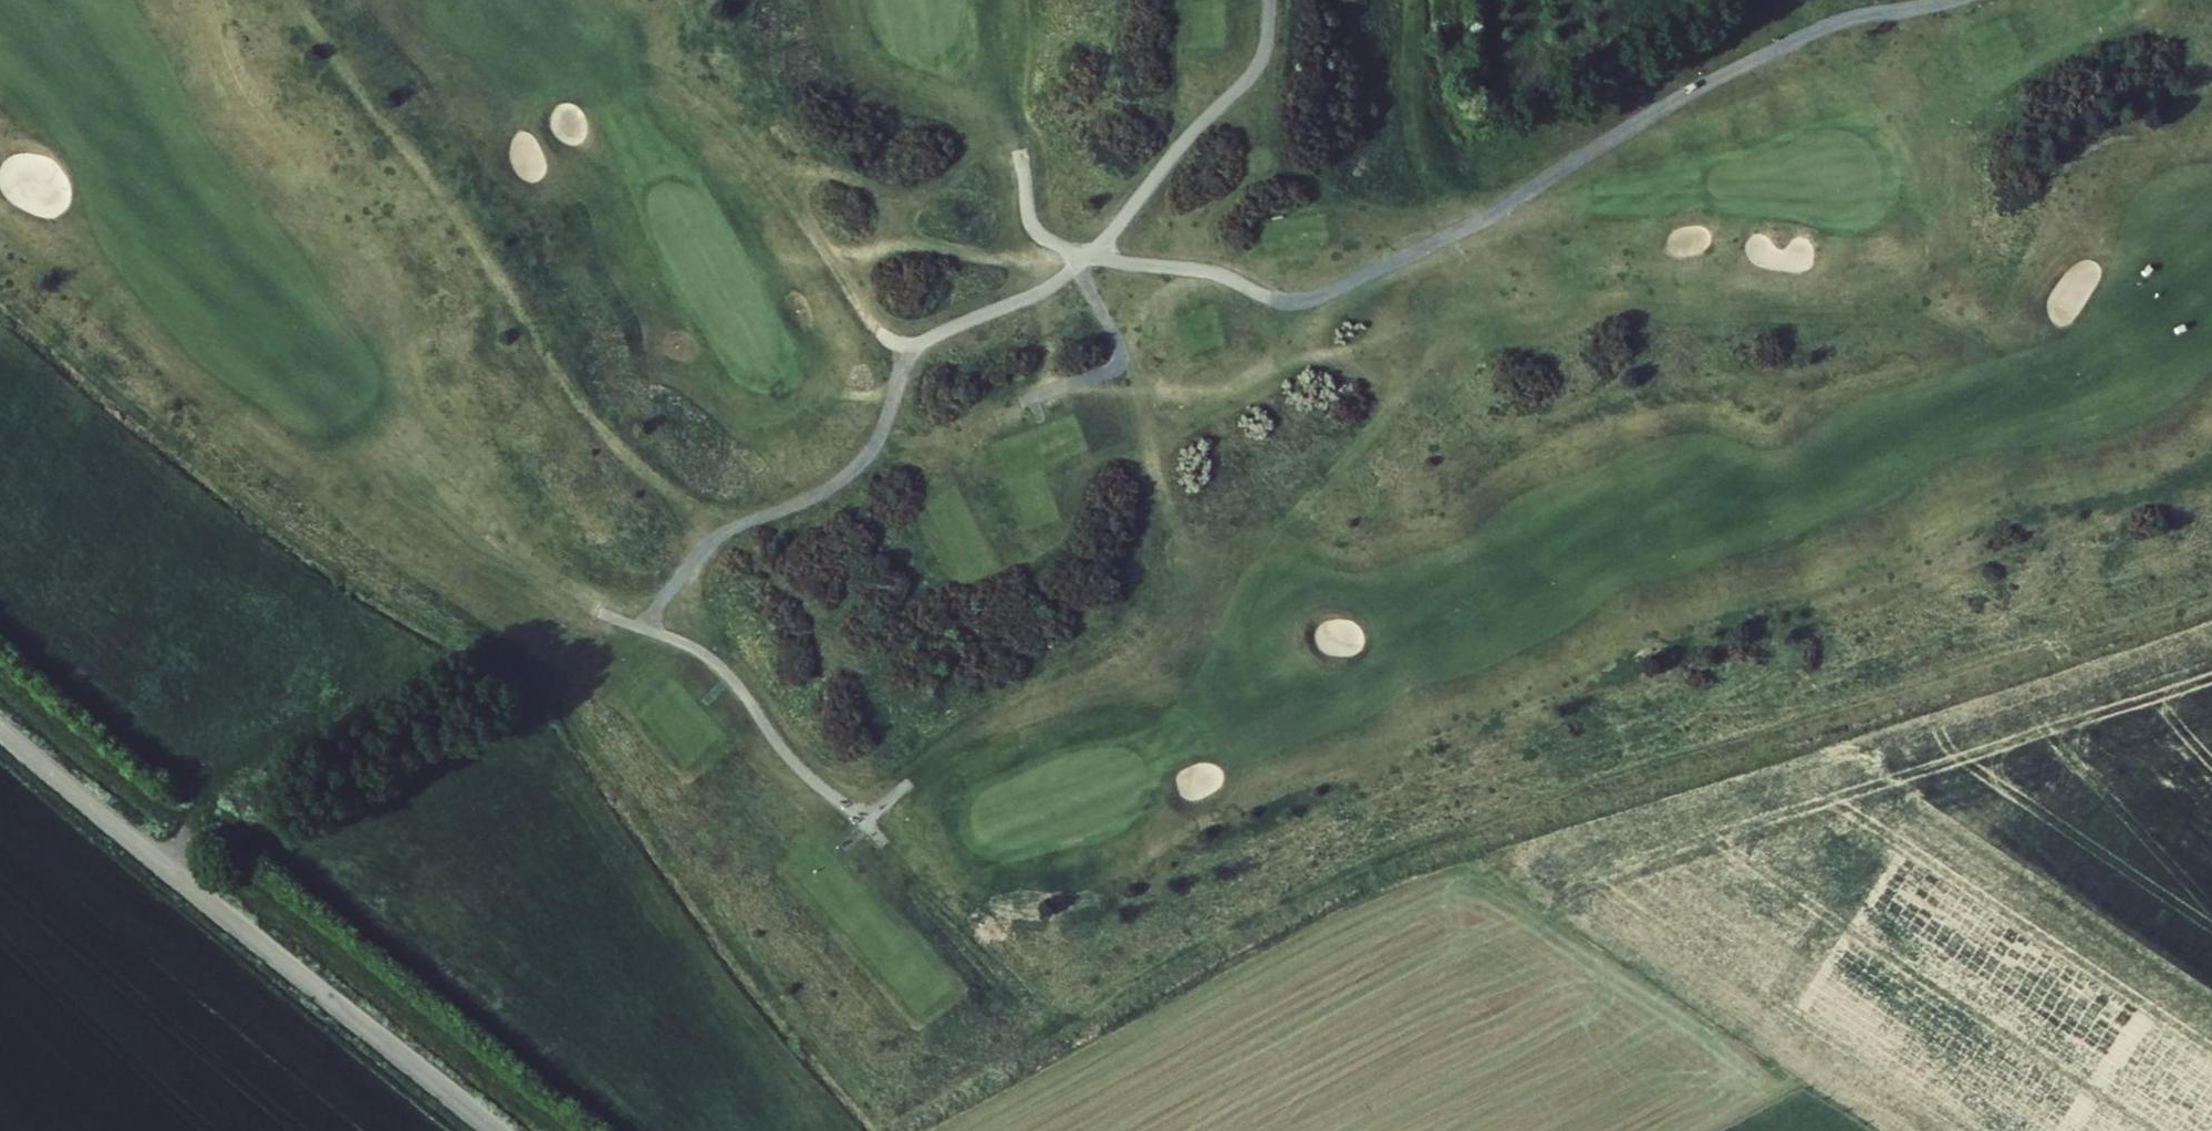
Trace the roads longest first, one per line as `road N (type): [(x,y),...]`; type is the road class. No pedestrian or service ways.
road 1 (unclassified): [(0,729),(500,1130)]

